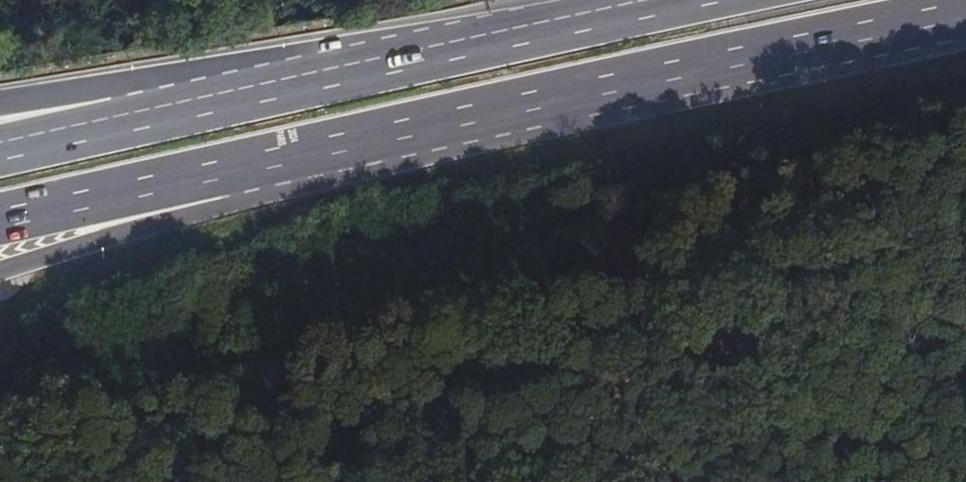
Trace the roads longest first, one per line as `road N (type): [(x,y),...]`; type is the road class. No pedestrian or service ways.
road 1 (motorway): [(228,169),(965,17)]
road 2 (motorway): [(717,0),(126,122)]
road 3 (motorway): [(0,268),(201,214),(228,169)]
road 4 (motorway): [(0,216),(228,169)]
road 5 (motorway): [(126,122),(83,91),(0,100)]
road 6 (motorway): [(126,122),(0,153)]

